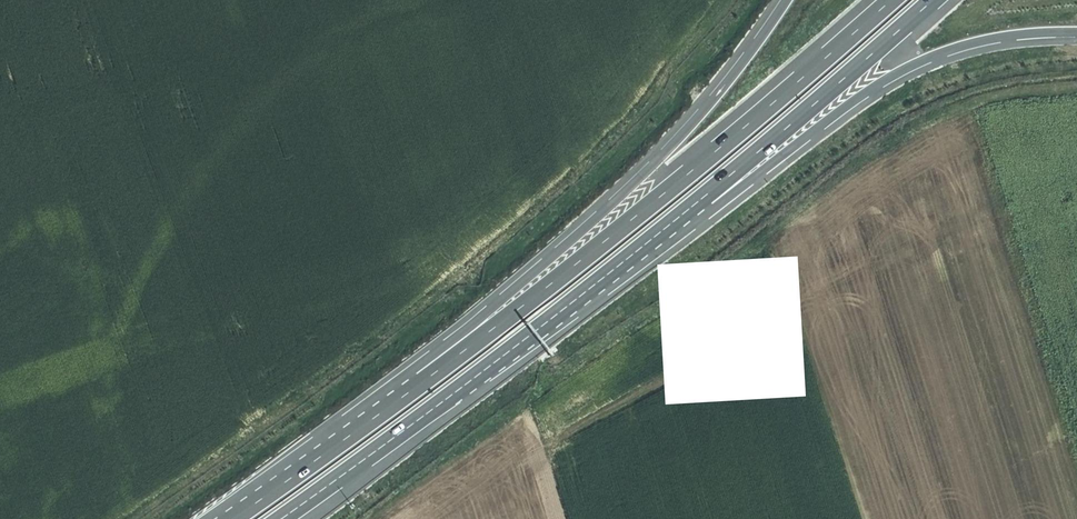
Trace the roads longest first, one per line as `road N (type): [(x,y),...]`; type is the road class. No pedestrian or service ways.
road 1 (motorway): [(891,0),(604,240),(382,408)]
road 2 (motorway): [(782,0),(659,156),(399,380),(382,408)]
road 3 (motorway): [(279,518),(687,212)]
road 4 (motorway): [(687,212),(906,66),(978,40),(1076,33)]
road 5 (motorway): [(687,212),(931,0)]
road 6 (motorway): [(382,408),(231,518)]

